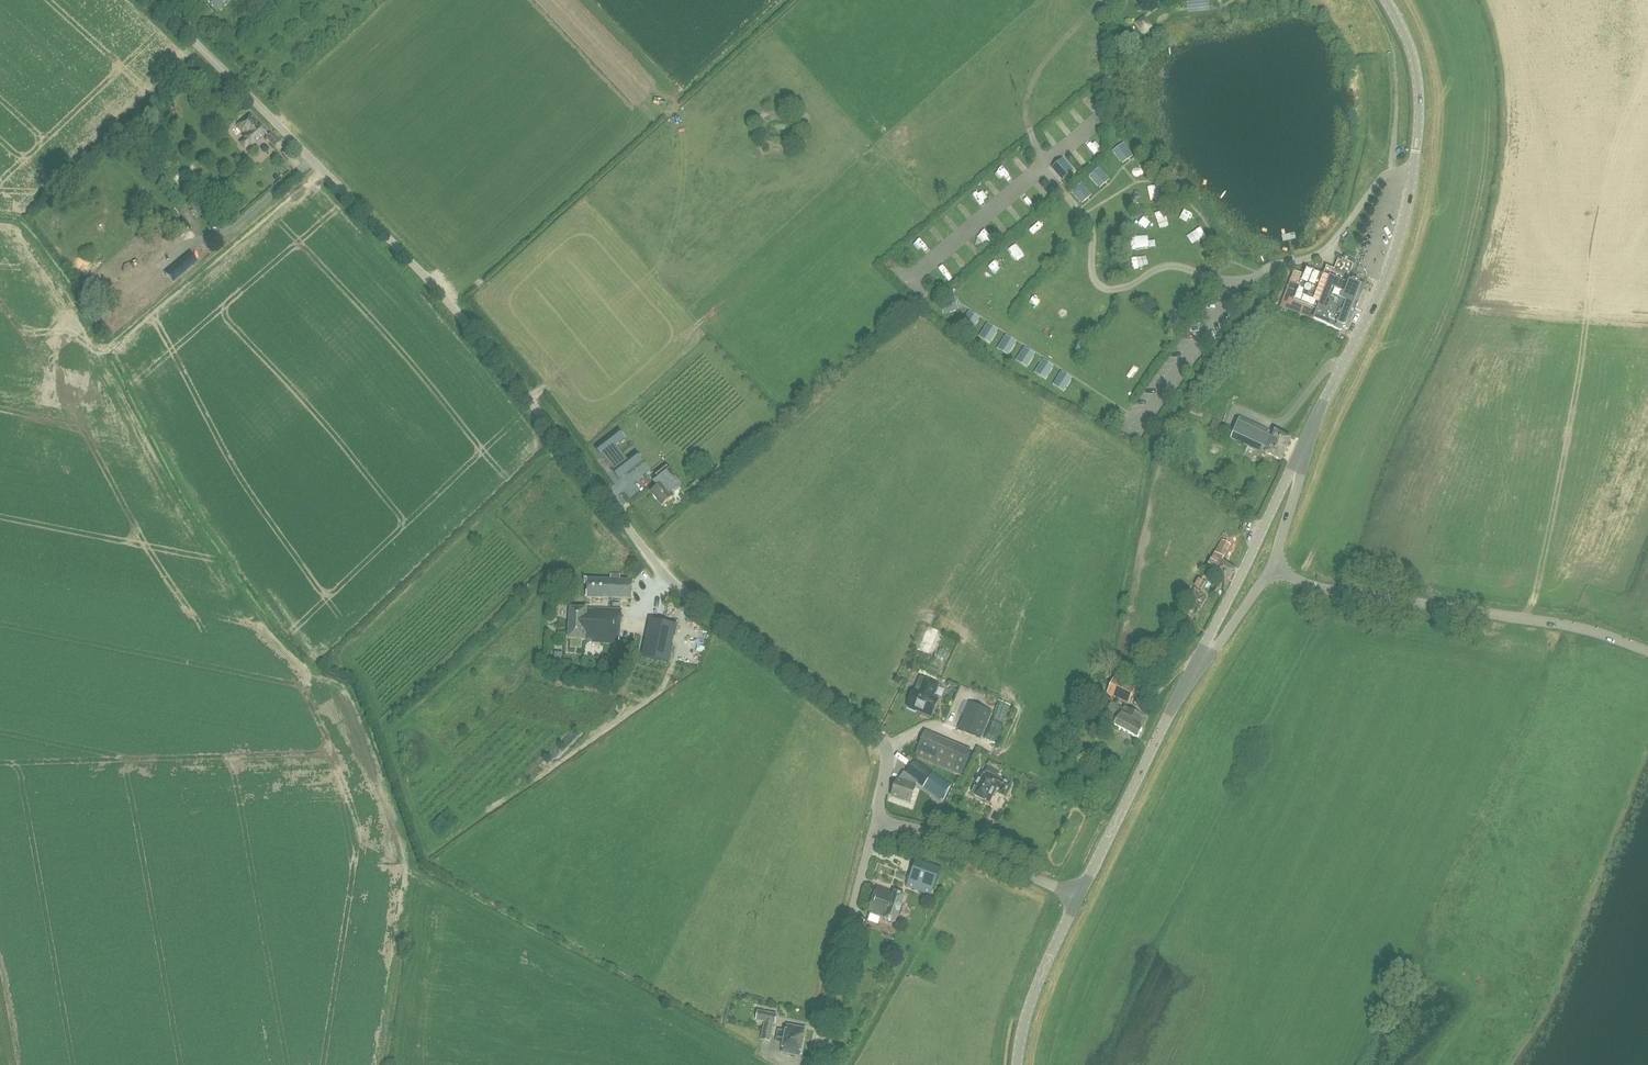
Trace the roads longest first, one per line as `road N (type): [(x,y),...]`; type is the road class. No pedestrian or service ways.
road 1 (unclassified): [(875,820),(887,759),(881,739),(689,600),(450,309),(149,0)]
road 2 (tertiary): [(1304,441),(1385,278),(1406,212),(1417,79),(1386,0)]
road 3 (tertiary): [(1647,651),(1577,627),(1315,585),(1269,568)]
road 4 (tertiary): [(1077,900),(1195,664)]
road 5 (unclassified): [(817,1064),(875,820)]
road 6 (tertiary): [(1195,664),(1304,441)]
road 7 (unclassified): [(1077,900),(960,843),(875,820)]
road 8 (tertiary): [(1015,1064),(1031,998),(1077,900)]
road 9 (track): [(1101,0),(1035,77),(1025,105),(1029,128)]
road 10 (tertiary): [(1269,568),(1304,441)]
road 11 (tertiary): [(1195,664),(1215,648),(1269,568)]

